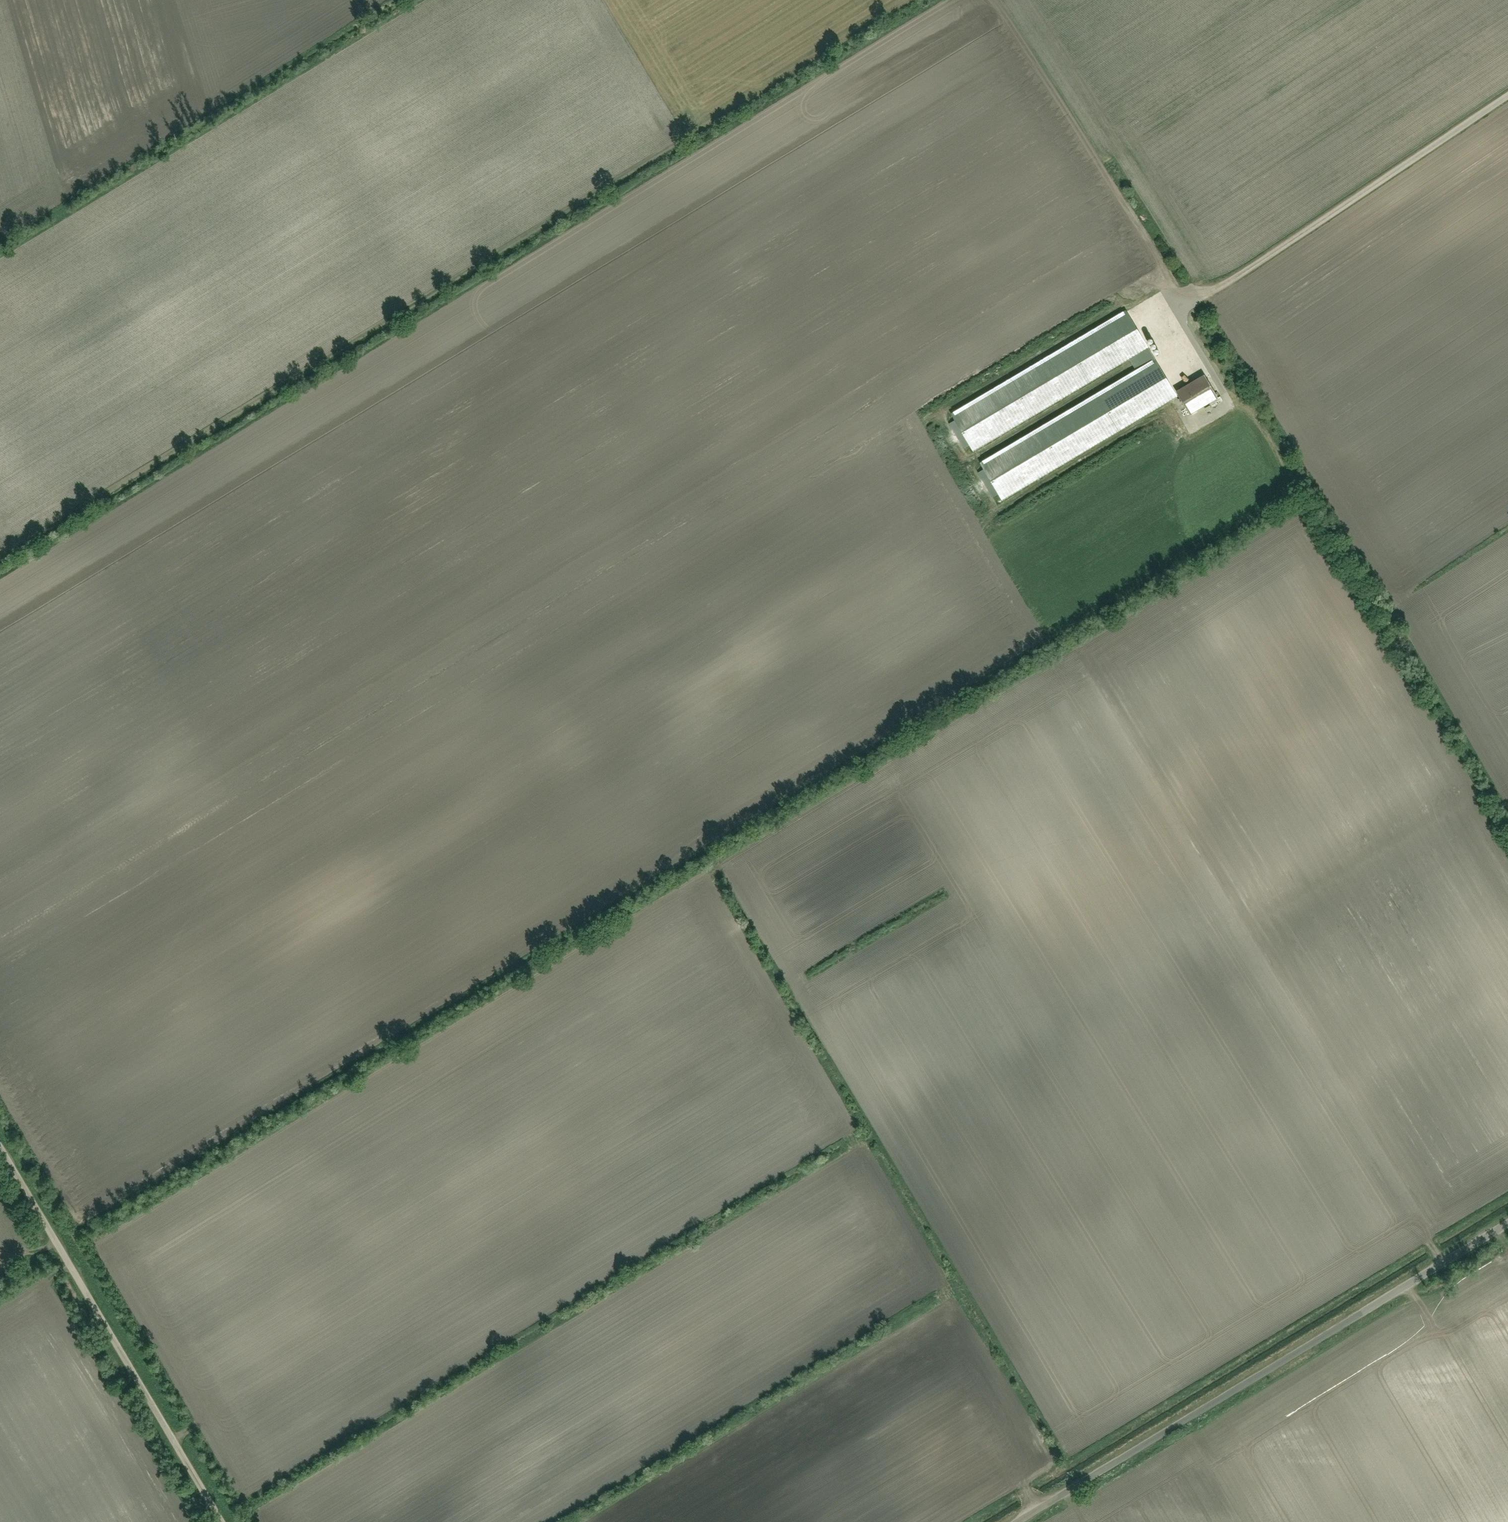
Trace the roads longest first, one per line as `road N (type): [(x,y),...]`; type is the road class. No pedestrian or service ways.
road 1 (residential): [(1021,1521),(1507,1227)]
road 2 (residential): [(224,1521),(0,1144)]

